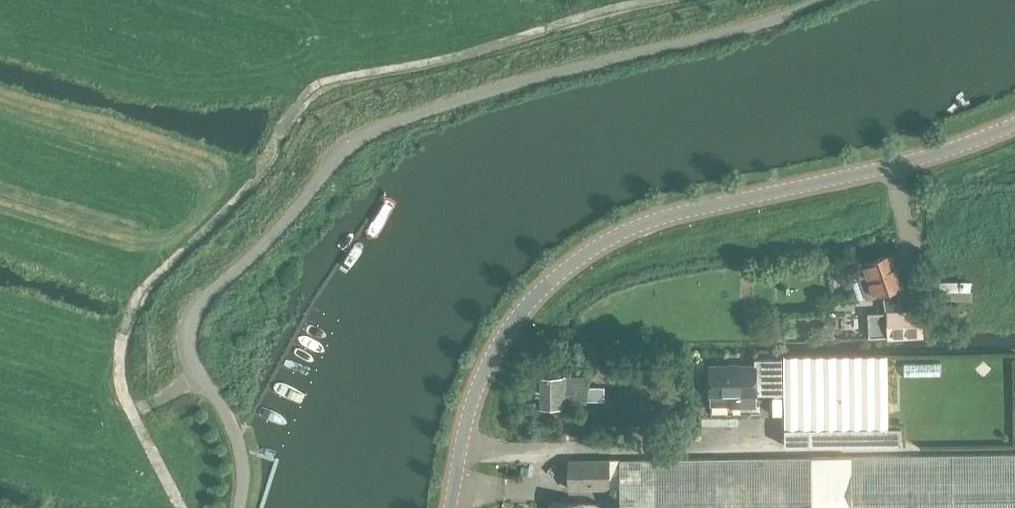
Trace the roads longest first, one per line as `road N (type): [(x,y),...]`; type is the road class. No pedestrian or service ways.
road 1 (unclassified): [(239,507),(245,488),(237,435),(198,375),(189,336),(202,304),(313,193),(349,142),(393,121),(822,0)]
road 2 (track): [(666,0),(310,91),(249,190),(155,276),(132,310),(120,353),(122,387),(181,507)]
road 3 (tertiary): [(450,507),(464,430),(491,357),(560,272),(612,237),(664,217),(894,166),(1014,123)]

